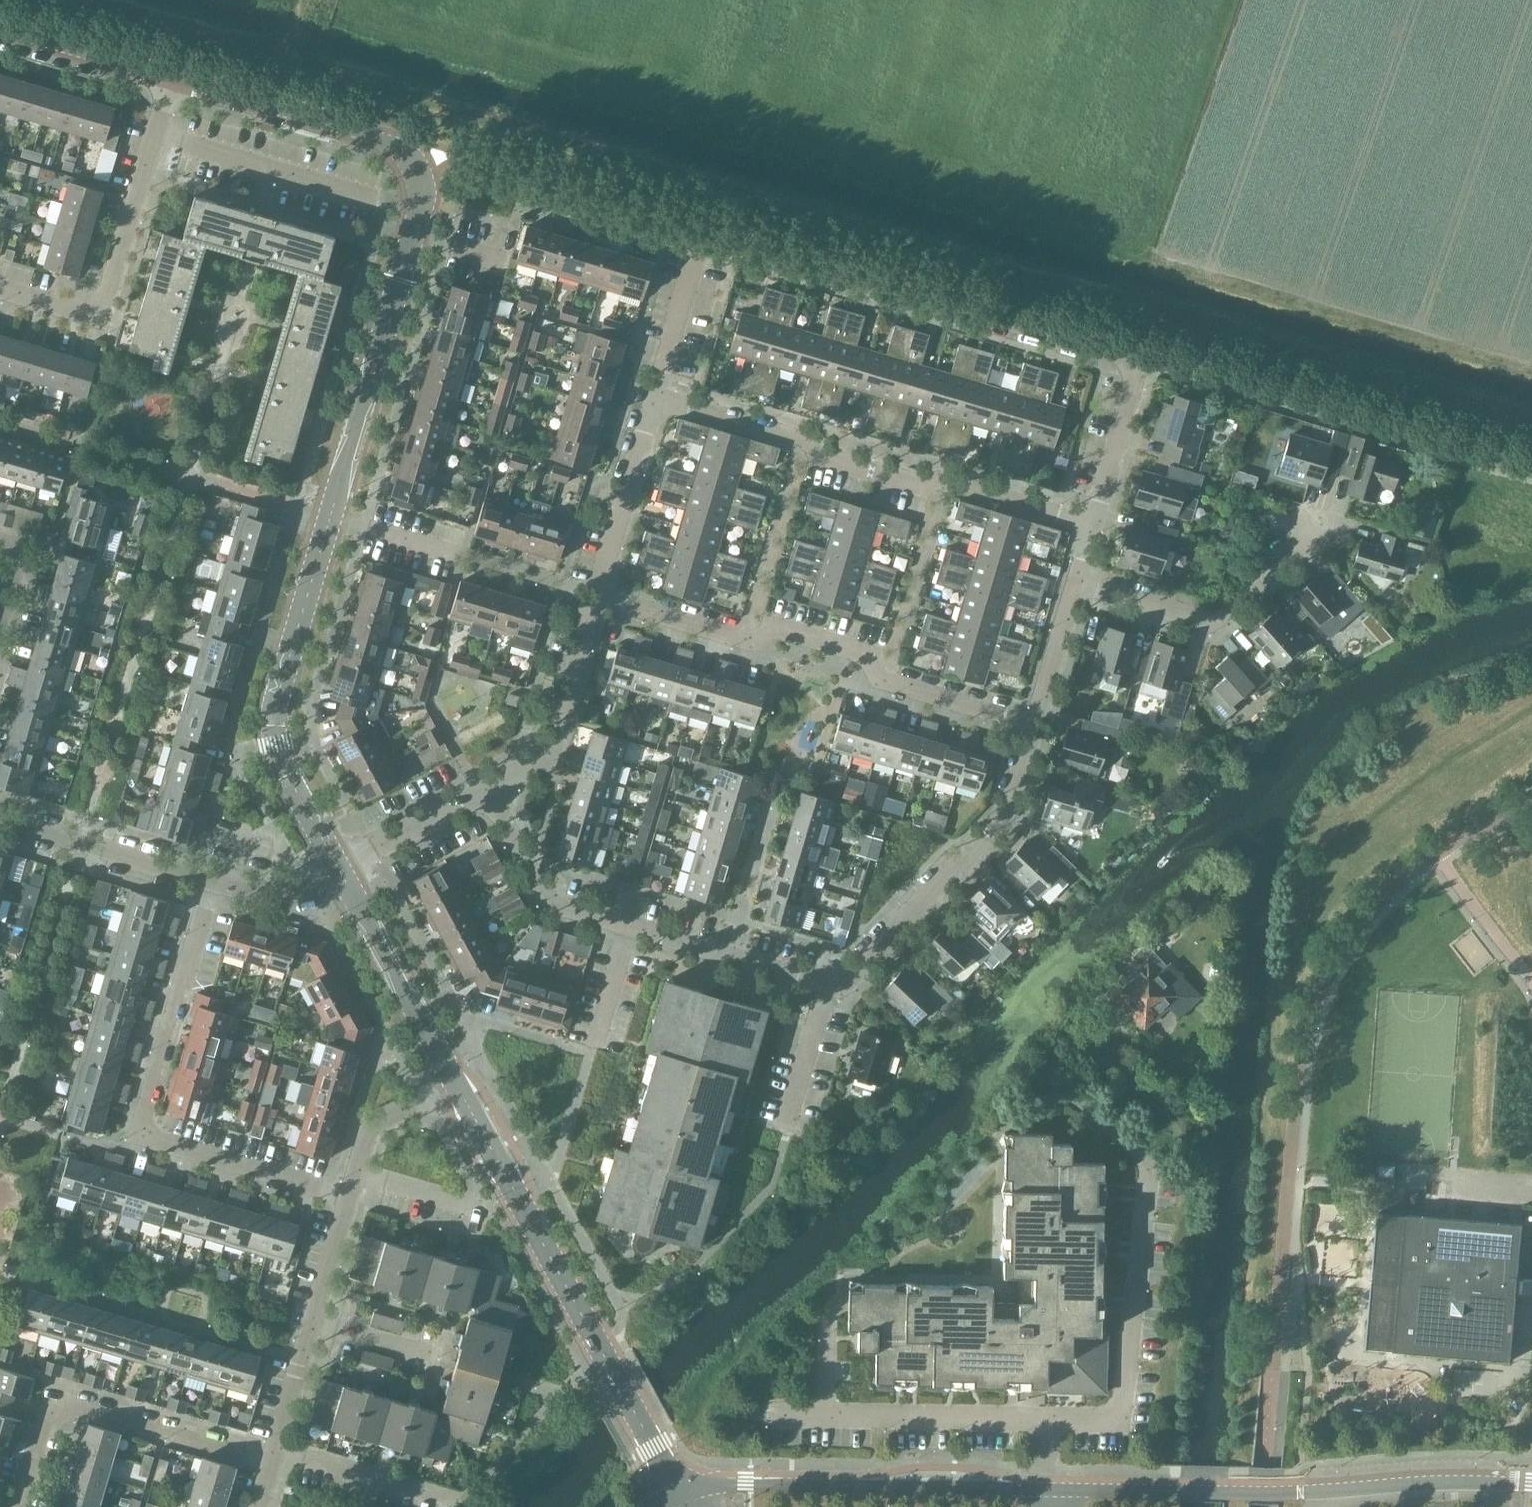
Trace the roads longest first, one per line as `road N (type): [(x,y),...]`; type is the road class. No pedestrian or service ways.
road 1 (tertiary): [(337,869),(284,766),(278,705),(422,190),(408,160),(385,143),(167,78)]
road 2 (residential): [(1035,726),(1013,806),(843,983),(550,901),(485,788)]
road 3 (residential): [(1092,520),(1135,359),(706,231)]
road 4 (tertiary): [(1531,1486),(1042,1493)]
road 5 (tertiary): [(680,1500),(455,1083)]
road 6 (residential): [(1035,726),(881,680),(864,650),(787,629),(746,640),(599,599)]
road 7 (residential): [(347,1193),(153,1131),(145,1113),(214,883)]
road 8 (residential): [(1092,520),(830,460),(804,440),(659,392)]
road 9 (tertiary): [(1042,1493),(739,1485),(680,1500)]
road 10 (residential): [(0,290),(97,318),(167,78)]
road 11 (residential): [(270,1458),(50,1393),(18,1506)]
road 12 (residential): [(1076,578),(1221,622),(1325,531)]
road 13 (residential): [(347,1193),(270,1458)]
road 14 (tertiary): [(455,1083),(337,869)]
road 15 (residential): [(485,788),(559,751),(599,599)]
road 16 (residential): [(0,820),(214,883)]
road 17 (residential): [(599,599),(659,392)]
road 18 (tertiary): [(167,78),(0,28)]
road 19 (residential): [(455,1083),(365,1126),(347,1193)]
road 20 (residential): [(337,869),(485,788)]
road 21 (residential): [(659,392),(706,231)]
road 22 (residential): [(426,1502),(270,1458)]
road 23 (residential): [(1035,726),(1076,578)]
road 24 (residential): [(214,883),(281,898),(337,869)]

